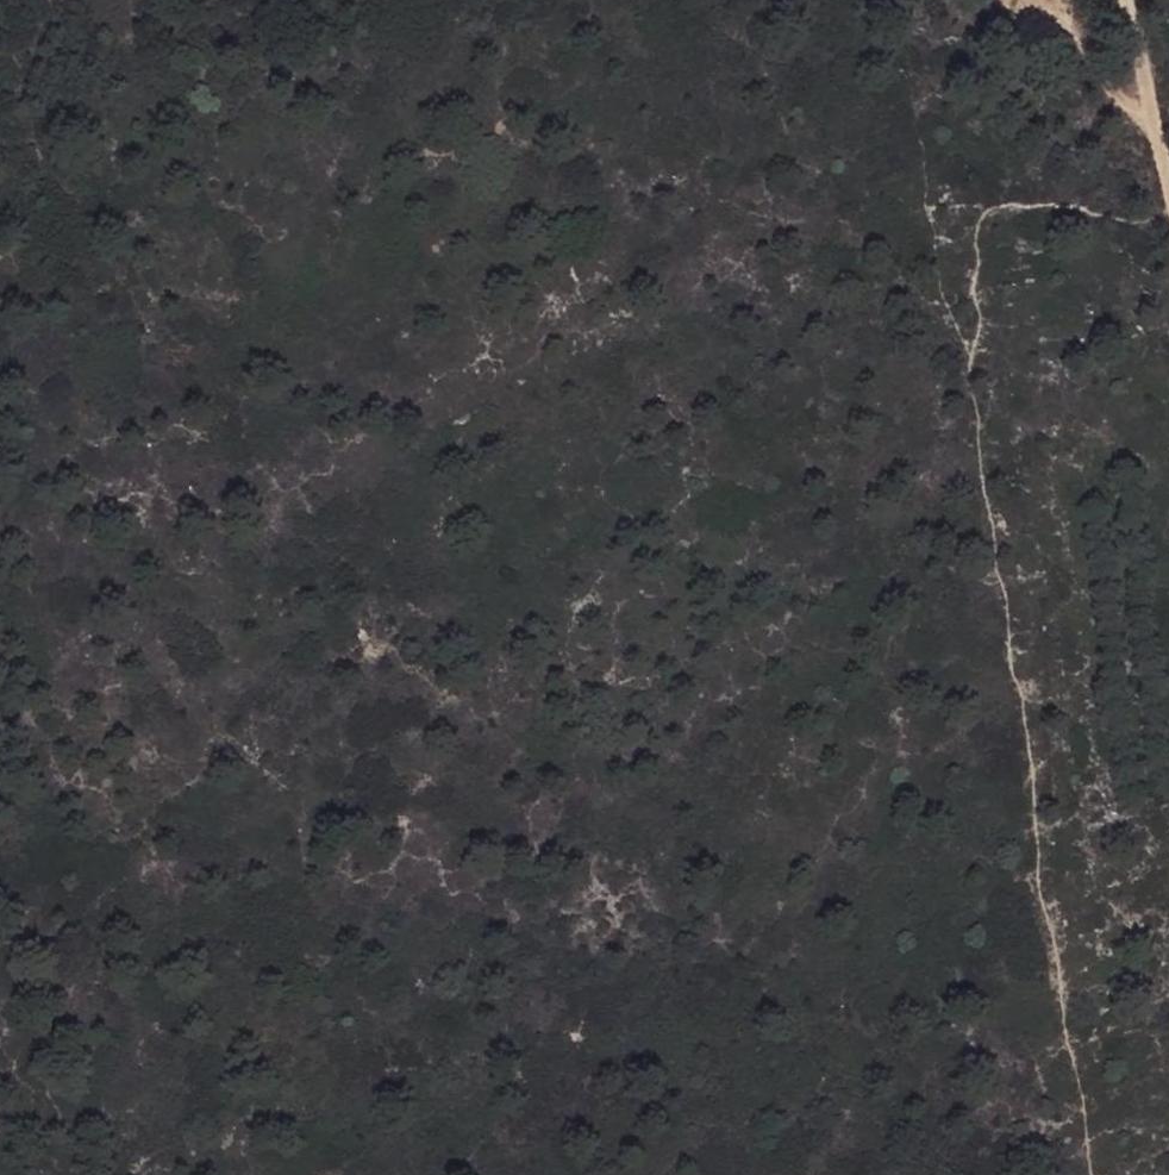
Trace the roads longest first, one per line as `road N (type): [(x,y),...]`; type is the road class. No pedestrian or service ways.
road 1 (track): [(1092,1174),(1046,906)]
road 2 (track): [(1126,0),(1168,198)]

